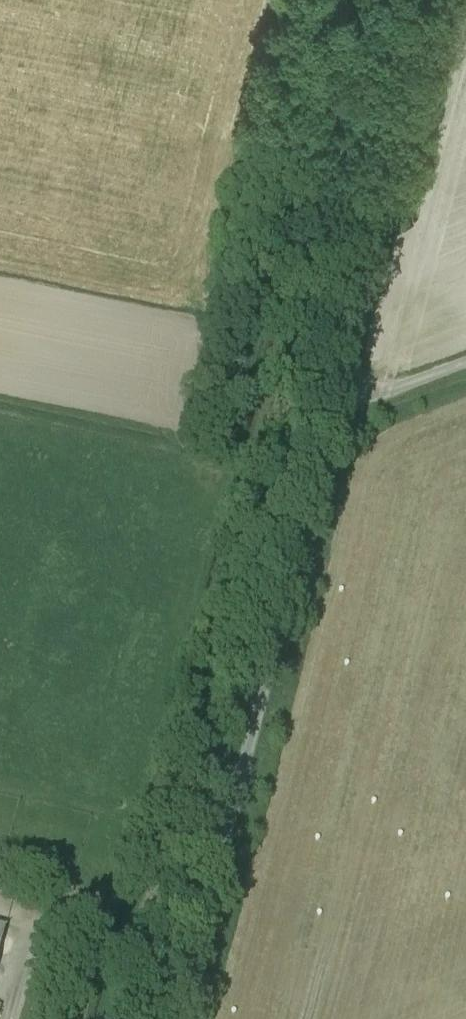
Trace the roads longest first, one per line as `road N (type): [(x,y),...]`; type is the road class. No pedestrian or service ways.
road 1 (unclassified): [(177,1018),(443,0)]
road 2 (track): [(318,481),(187,450),(231,282)]
road 3 (track): [(339,406),(465,358)]

